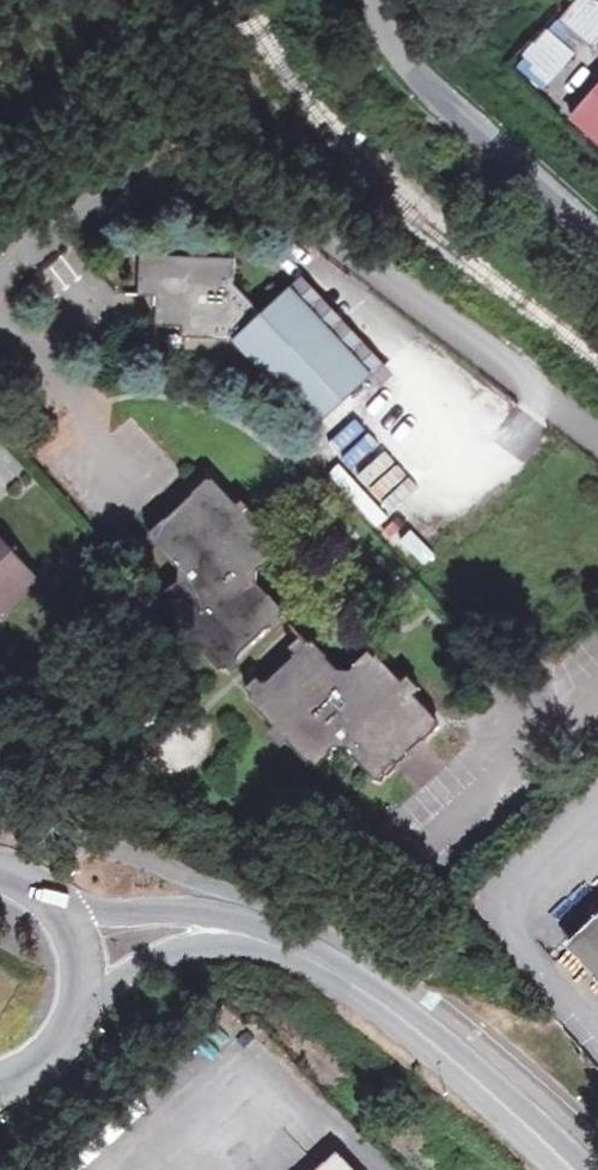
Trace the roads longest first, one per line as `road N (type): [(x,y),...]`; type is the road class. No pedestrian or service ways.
road 1 (tertiary): [(277,938),(368,989),(574,1169)]
road 2 (unclassified): [(384,0),(398,46),(597,238)]
road 3 (tertiary): [(277,938),(216,915),(157,909),(62,915)]
road 4 (tertiary): [(78,1012),(119,975),(162,955),(277,938)]

